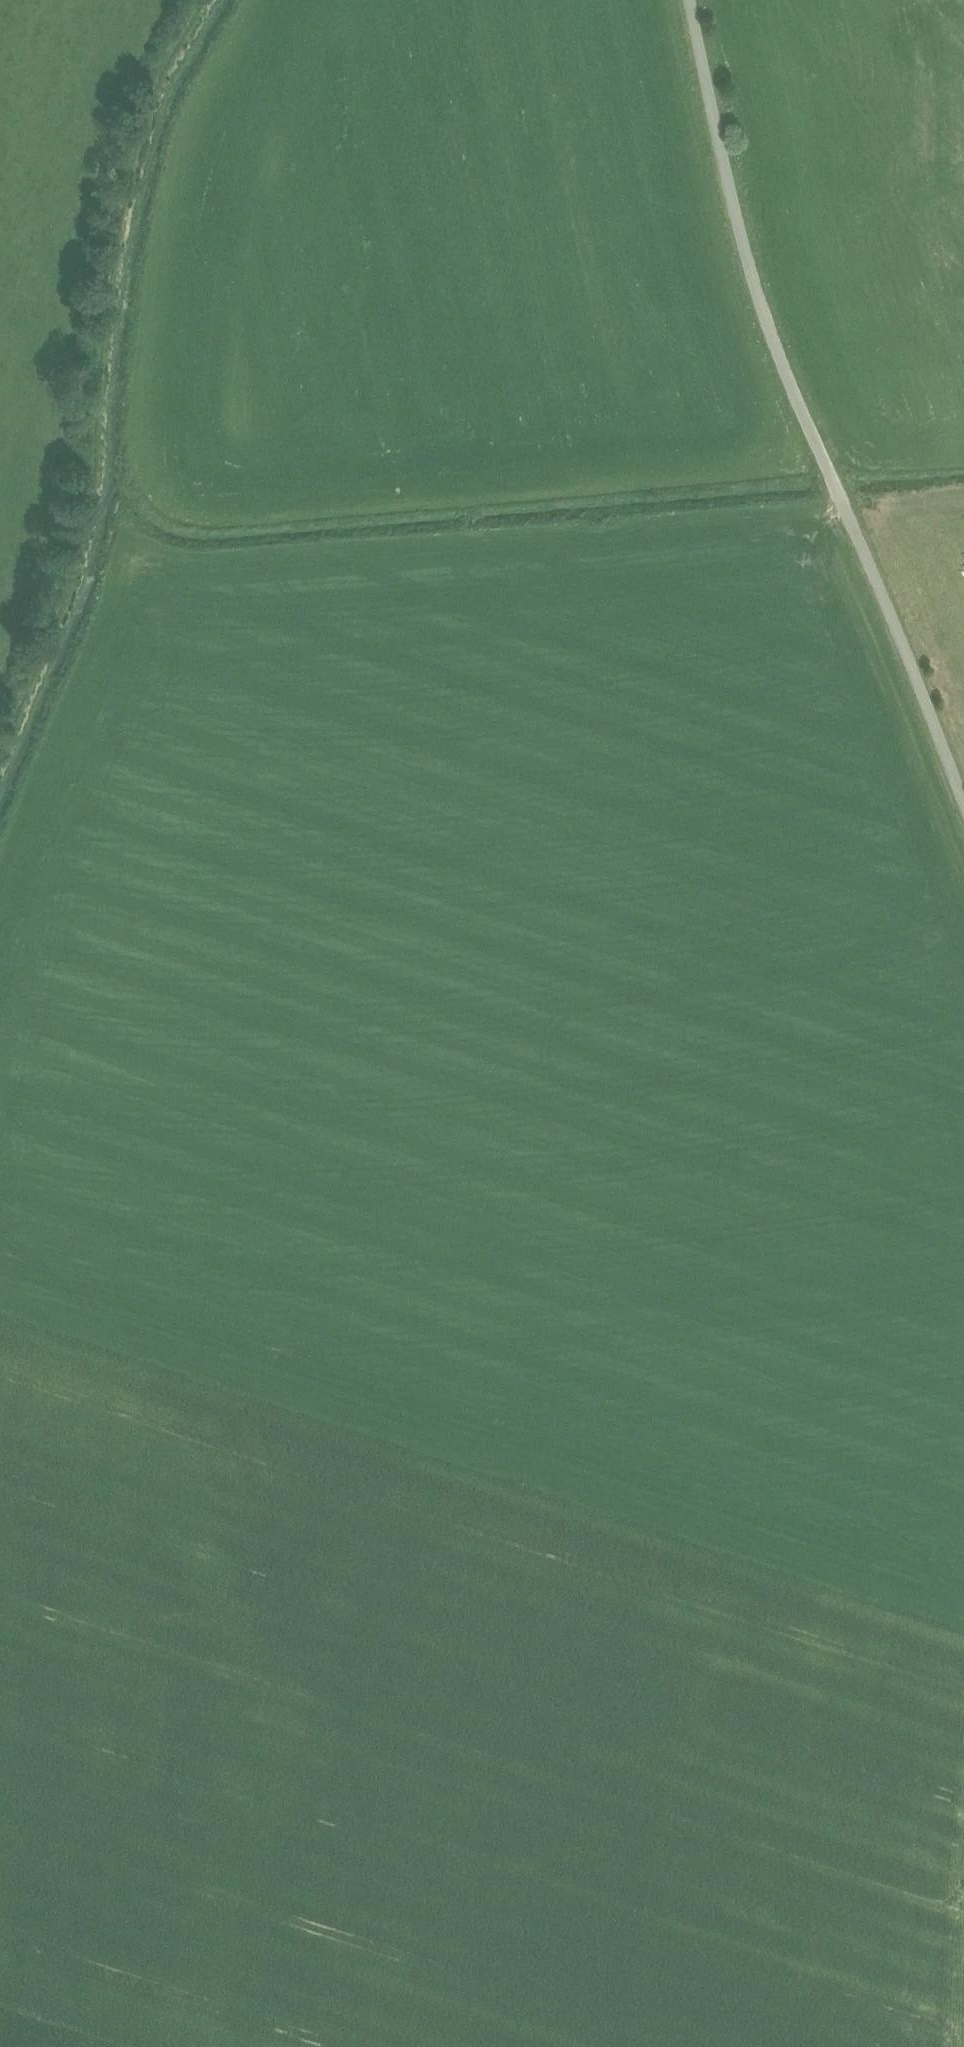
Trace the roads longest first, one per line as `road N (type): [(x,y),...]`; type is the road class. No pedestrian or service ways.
road 1 (unclassified): [(963,801),(757,305),(693,0)]

